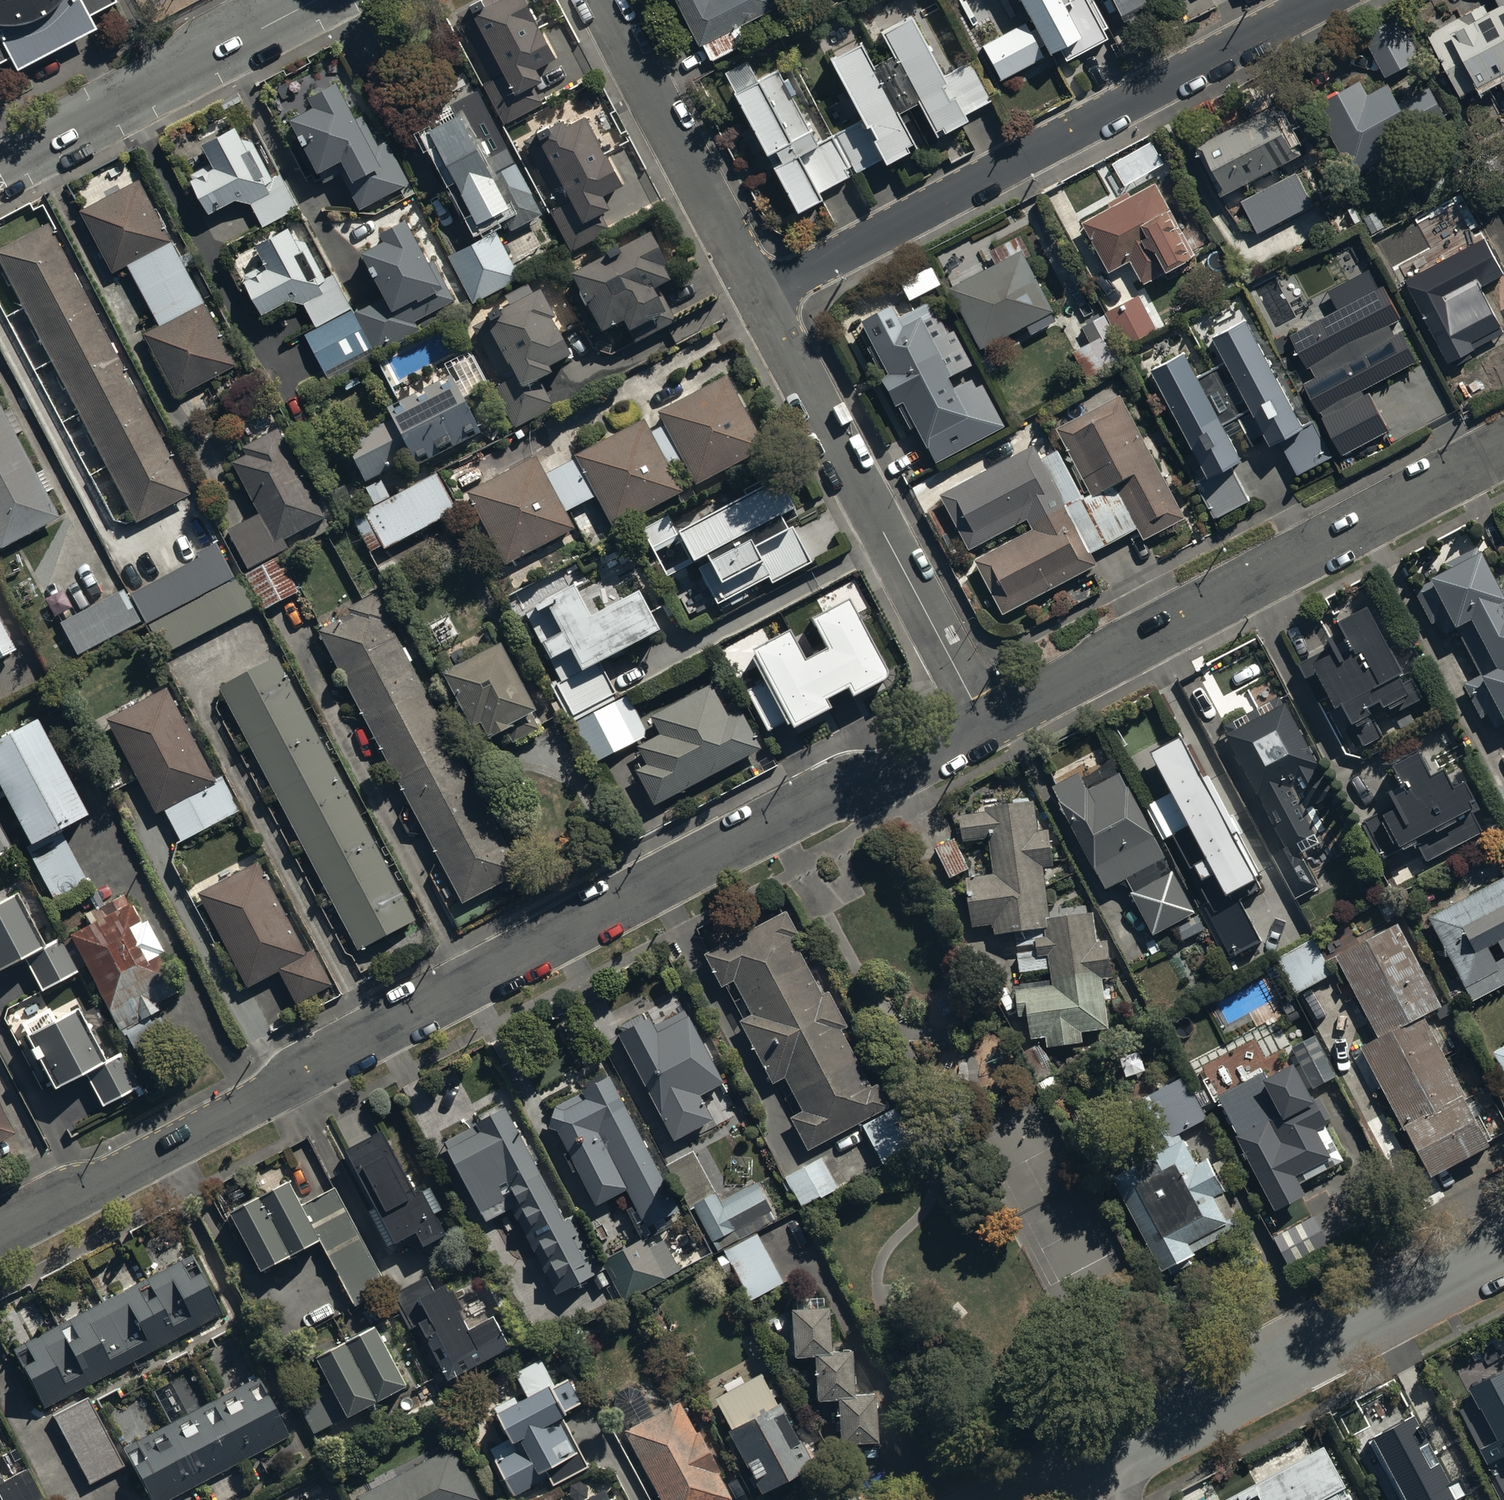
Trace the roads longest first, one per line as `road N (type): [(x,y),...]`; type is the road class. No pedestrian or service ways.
road 1 (residential): [(0,1233),(987,723)]
road 2 (residential): [(763,300),(1331,0)]
road 3 (residential): [(987,723),(1503,451)]
road 4 (residential): [(1078,1470),(1503,1247)]
road 5 (residential): [(987,723),(763,300)]
road 6 (residential): [(0,173),(325,0)]
road 7 (residential): [(763,300),(603,0)]

